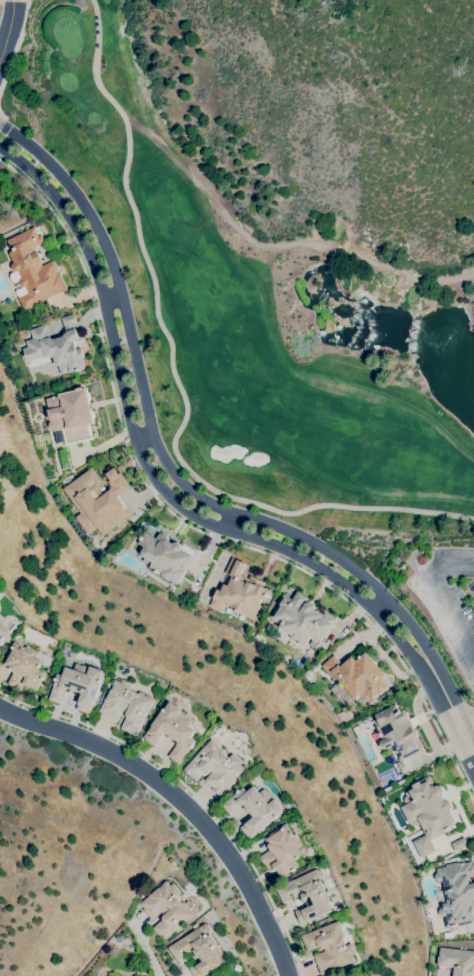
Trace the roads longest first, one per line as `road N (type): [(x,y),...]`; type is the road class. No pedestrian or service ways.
road 1 (residential): [(460,721),(424,643),(372,585),(301,537),(206,502),(167,468),(153,440),(113,257),(96,221),(55,165),(0,121)]
road 2 (track): [(95,0),(97,73),(129,123),(128,187),(188,400),(179,455),(213,486),(283,511),(333,504),(473,520)]
road 3 (residential): [(0,146),(53,193),(88,250),(137,447),(153,477),(204,519),(321,566),(374,610),(460,721)]
road 4 (residential): [(287,975),(240,870),(176,793),(91,740),(0,706)]
road 5 (track): [(127,117),(259,241),(348,246),(426,281),(473,273)]

